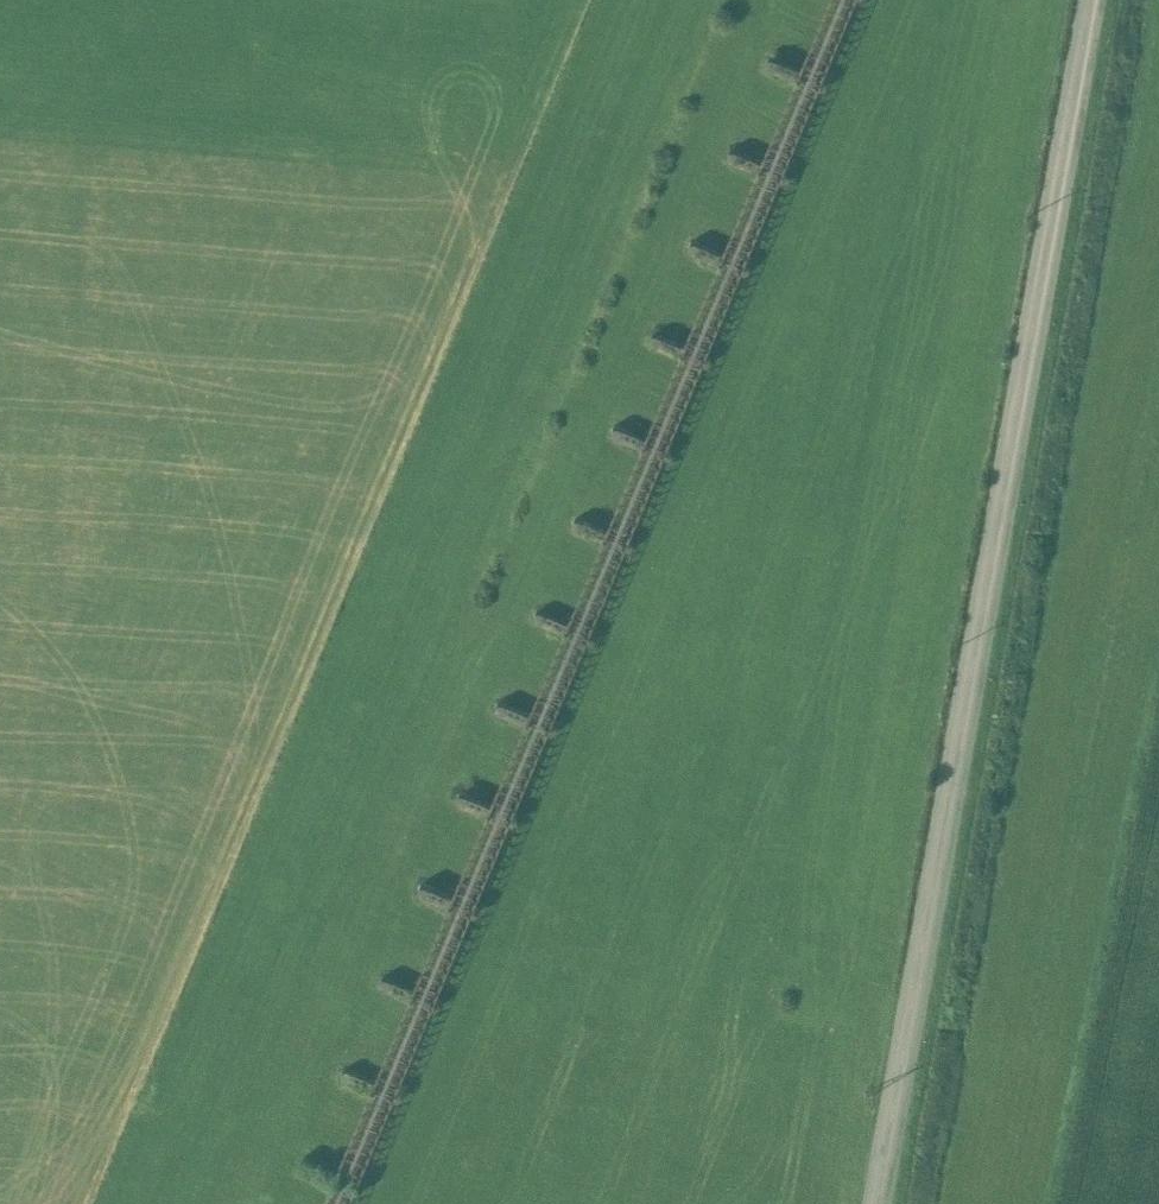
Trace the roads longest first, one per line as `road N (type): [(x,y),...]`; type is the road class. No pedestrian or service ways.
road 1 (tertiary): [(1095,0),(882,1203)]

